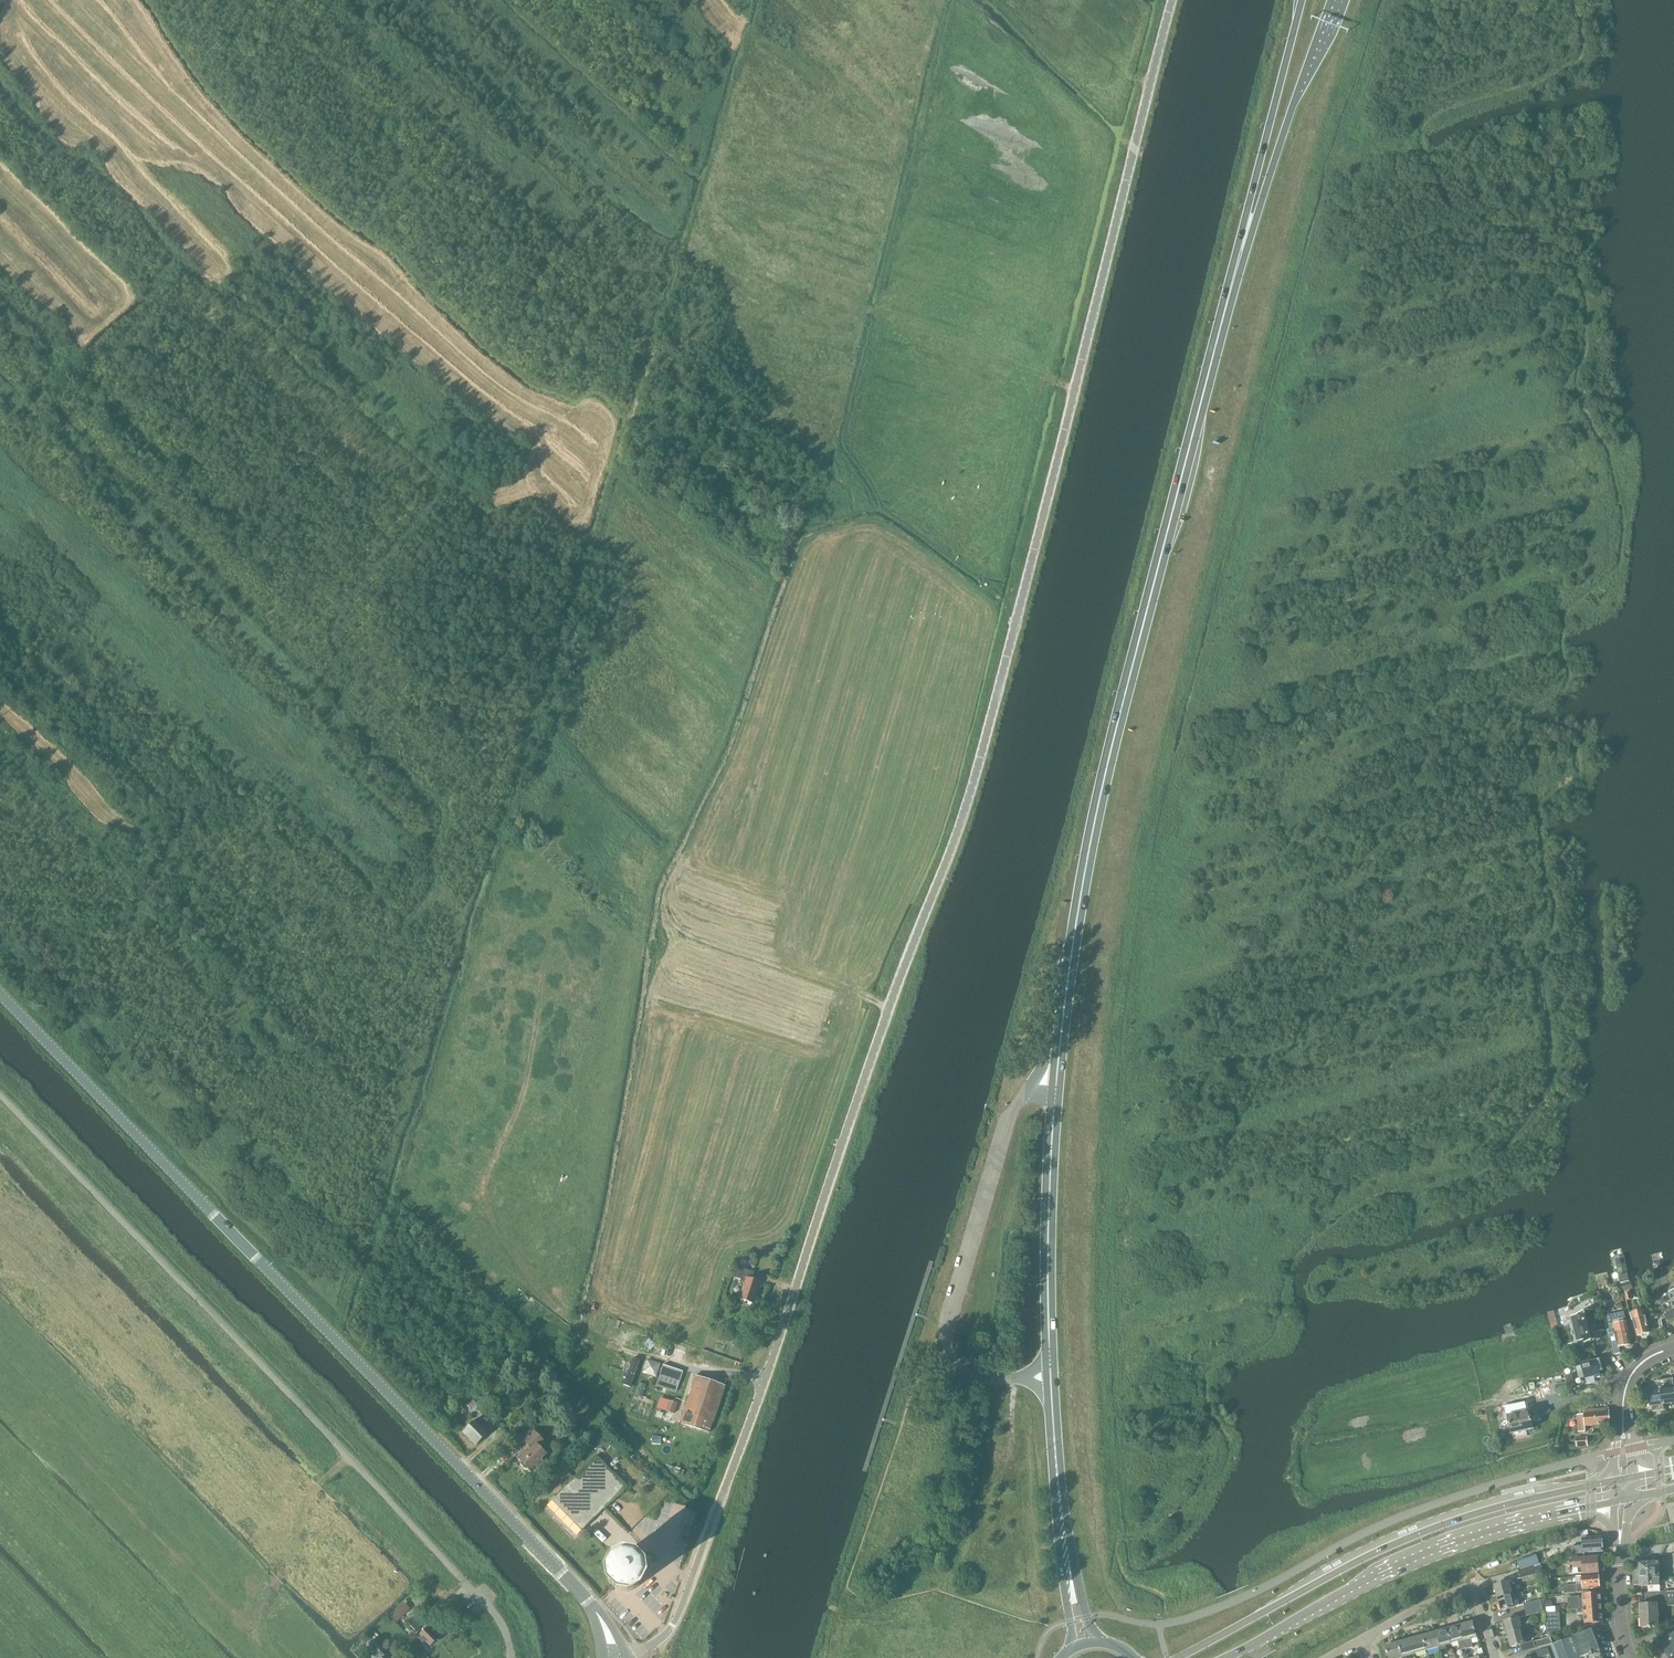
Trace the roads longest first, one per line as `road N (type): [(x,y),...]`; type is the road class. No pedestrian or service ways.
road 1 (unclassified): [(626,1653),(661,1640),(680,1613),(970,796),(1172,0)]
road 2 (trunk): [(1055,1446),(1047,1213),(1076,921),(1101,789),(1248,226)]
road 3 (tertiary): [(578,1592),(0,994)]
road 4 (secondary): [(1622,1479),(1420,1533),(1176,1657)]
road 5 (secondary): [(1226,1657),(1418,1556),(1622,1500)]
road 6 (trunk): [(1248,226),(1341,0)]
road 7 (trunk): [(1303,0),(1248,226)]
road 8 (track): [(305,1657),(275,1588),(298,1511),(349,1459)]
road 9 (trunk): [(1055,1446),(1071,1648)]
road 10 (trunk): [(1094,1642),(1055,1446)]
road 11 (residential): [(1497,1657),(1475,1589),(1365,1642)]
road 12 (tertiary): [(1632,1657),(1622,1615),(1622,1500)]
road 13 (unclassified): [(1622,1479),(1625,1383),(1648,1359),(1673,1349)]

